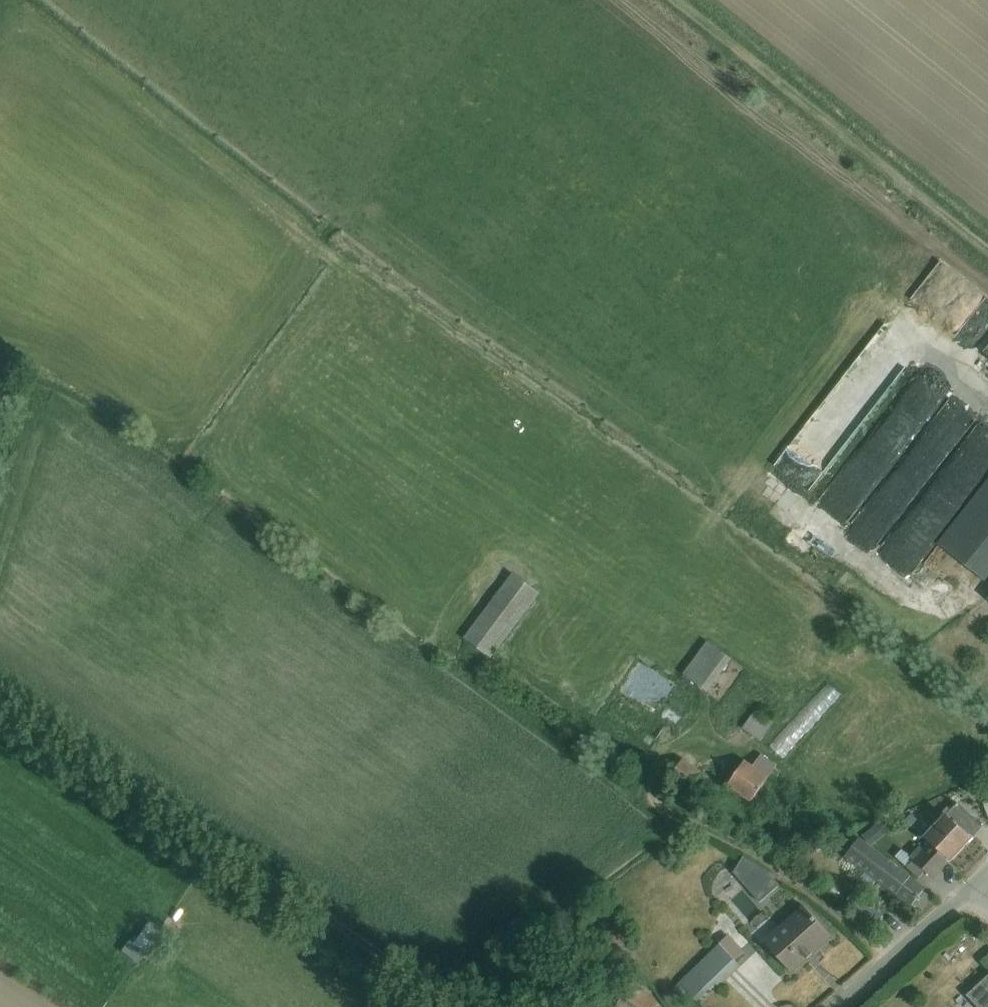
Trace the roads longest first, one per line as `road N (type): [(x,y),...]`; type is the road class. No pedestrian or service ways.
road 1 (track): [(0,684),(460,1006)]
road 2 (residential): [(969,893),(837,1006)]

